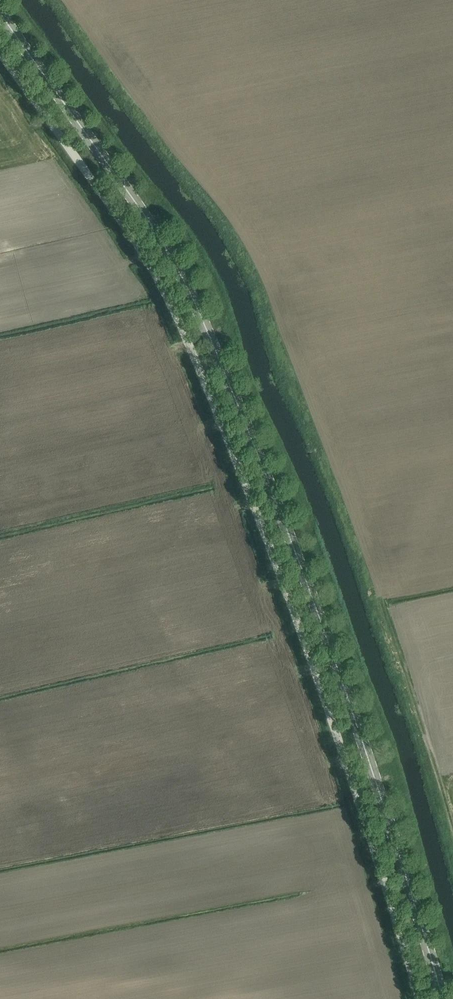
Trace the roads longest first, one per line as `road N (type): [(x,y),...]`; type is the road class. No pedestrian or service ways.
road 1 (tertiary): [(443,998),(337,667),(214,346),(159,236),(0,12)]
road 2 (unclassified): [(420,998),(306,643),(193,354),(139,246),(0,51)]

